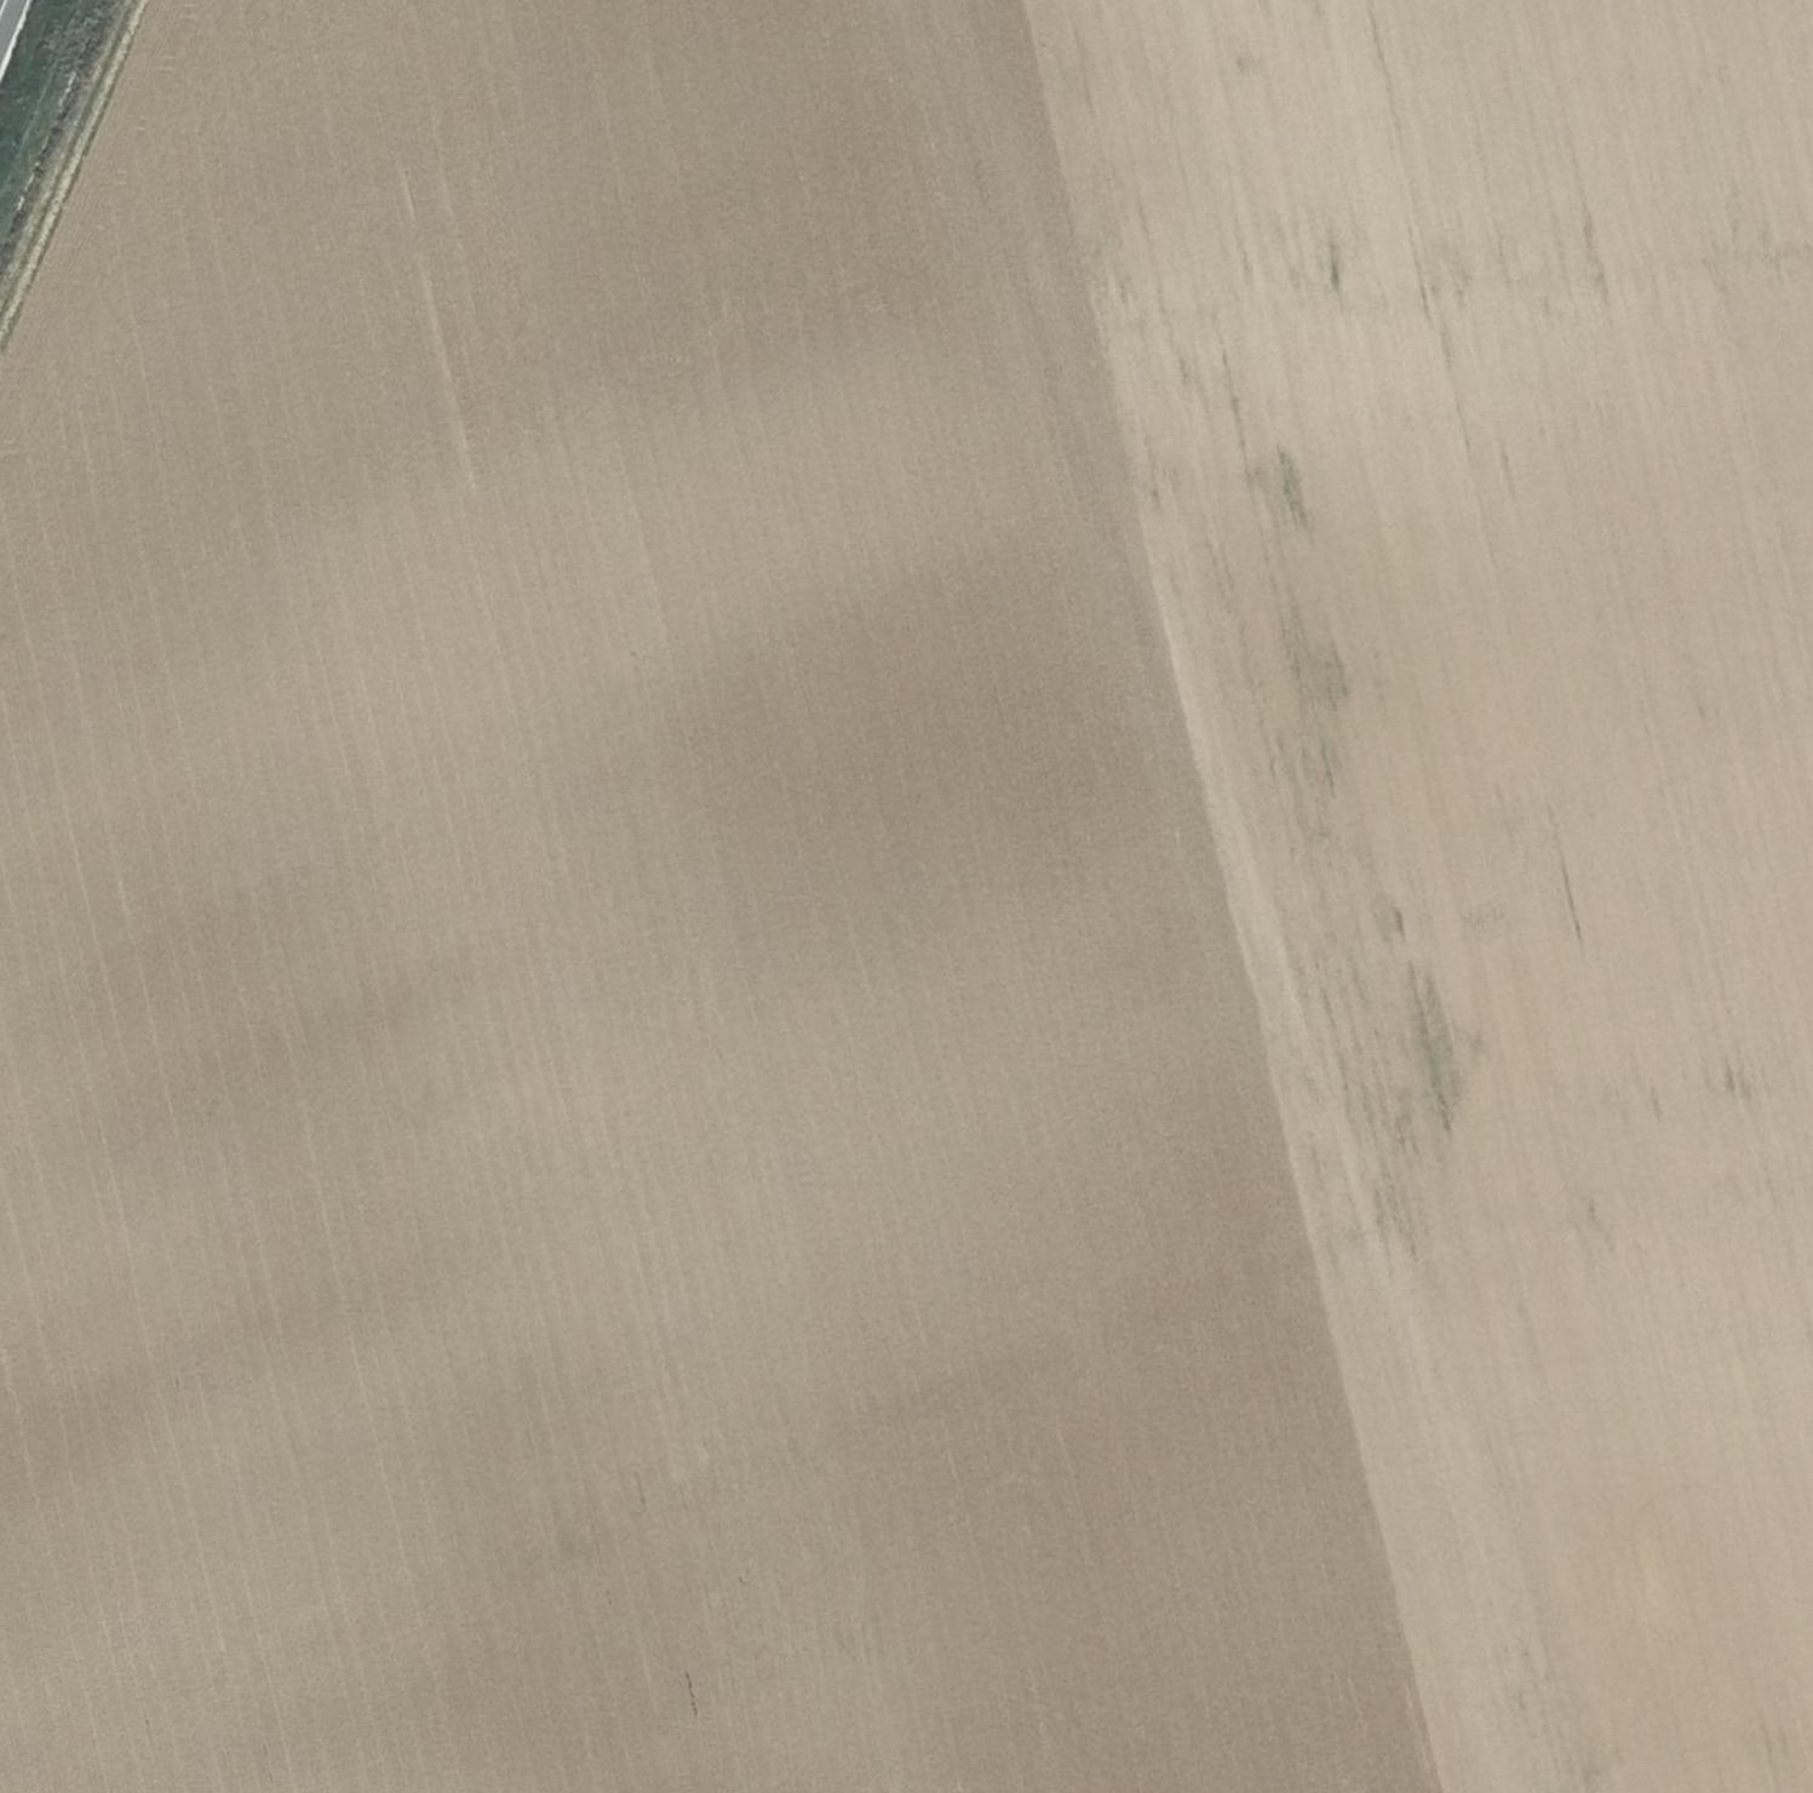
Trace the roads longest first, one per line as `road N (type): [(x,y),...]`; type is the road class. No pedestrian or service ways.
road 1 (track): [(0,319),(136,0)]

